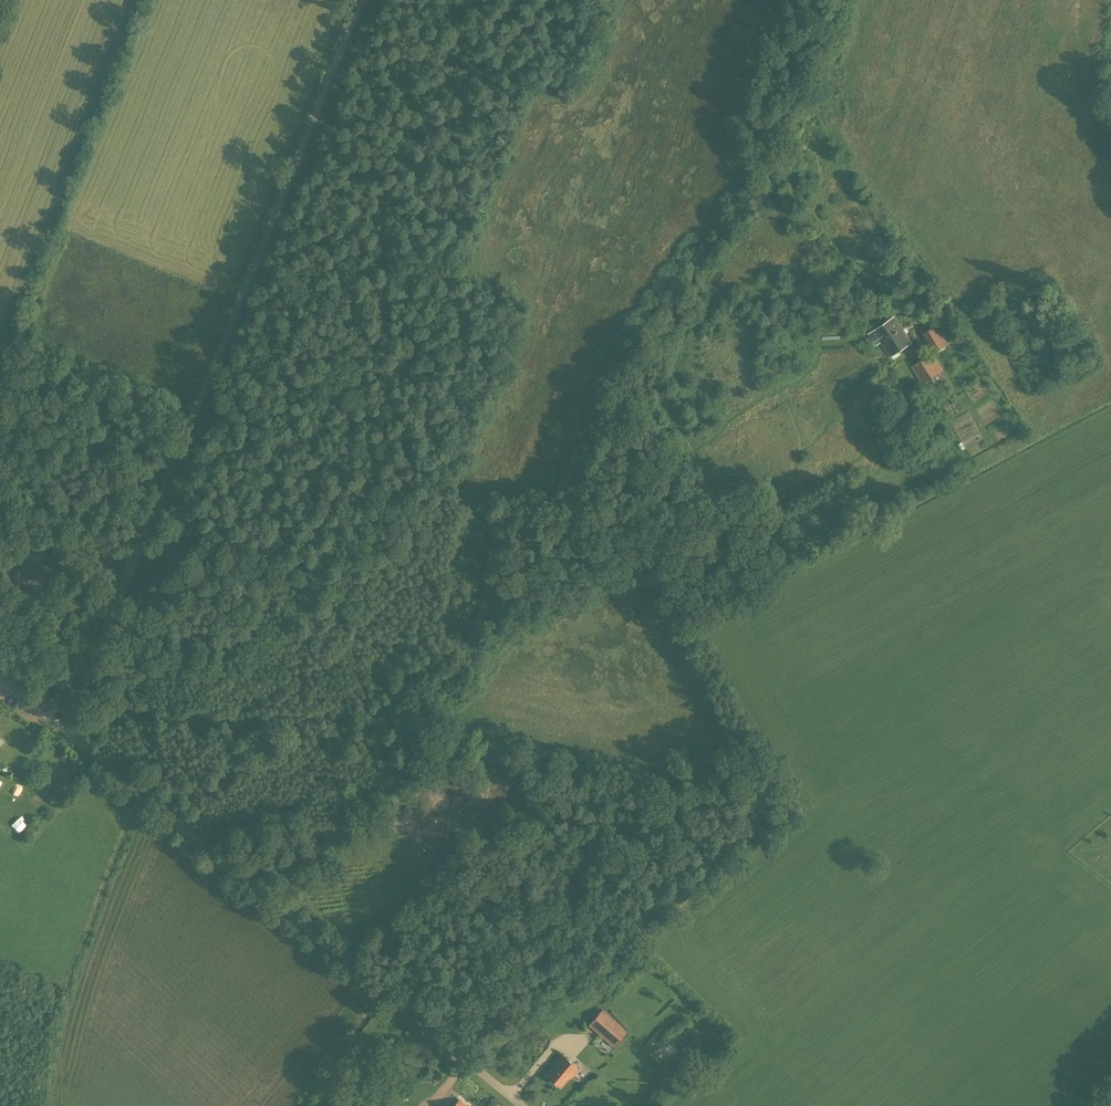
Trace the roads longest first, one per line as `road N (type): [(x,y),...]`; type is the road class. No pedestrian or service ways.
road 1 (unclassified): [(80,707),(355,0)]
road 2 (unclassified): [(518,1105),(83,743)]
road 3 (track): [(80,707),(437,722)]

